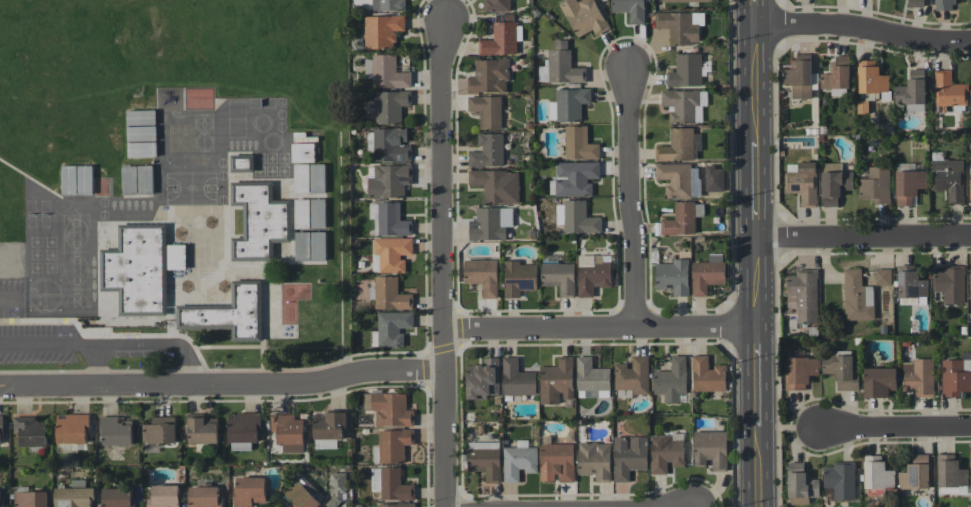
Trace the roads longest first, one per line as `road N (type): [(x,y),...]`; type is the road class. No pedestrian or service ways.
road 1 (tertiary): [(757,0),(758,506)]
road 2 (residential): [(0,388),(311,385),(351,374),(445,370)]
road 3 (residential): [(442,28),(445,370)]
road 4 (residential): [(444,331),(756,327)]
road 5 (residential): [(629,70),(633,327)]
road 6 (residential): [(758,29),(854,27),(922,42),(970,41)]
road 7 (residential): [(758,238),(970,235)]
road 8 (residential): [(817,431),(970,429)]
road 9 (residential): [(445,370),(447,506)]

